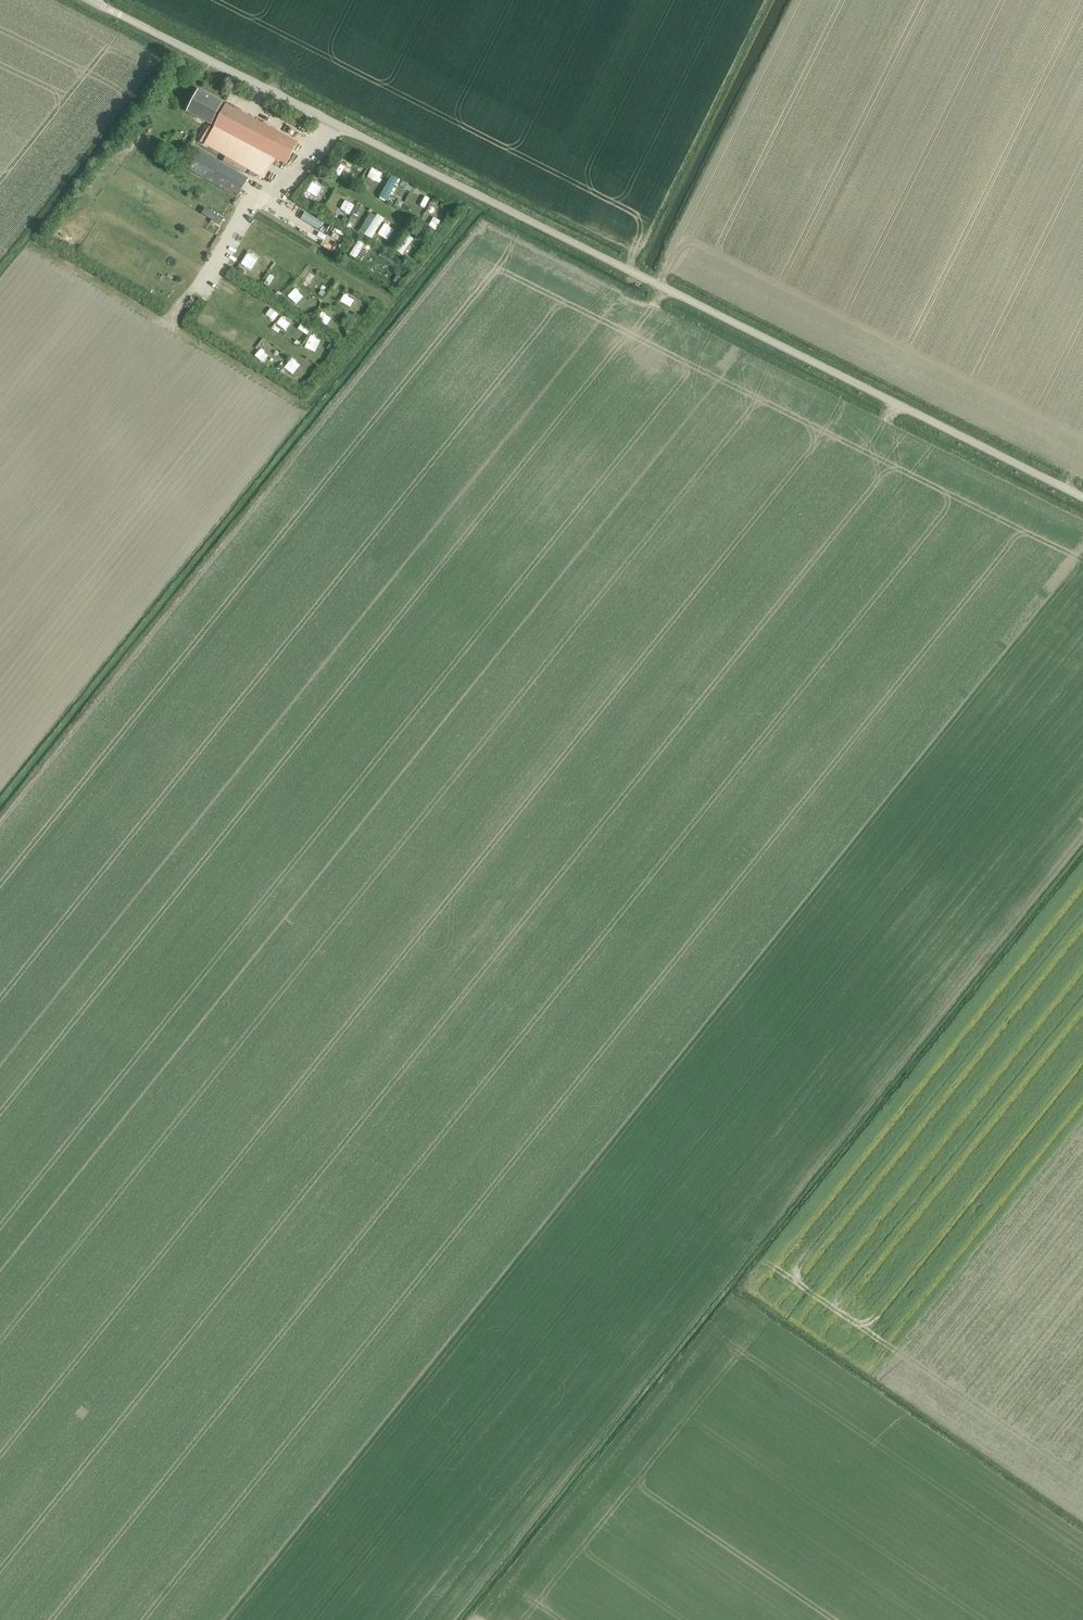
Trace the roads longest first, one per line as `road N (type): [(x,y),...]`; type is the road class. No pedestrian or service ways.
road 1 (unclassified): [(1082,500),(328,122)]
road 2 (unclassified): [(256,86),(118,16)]
road 3 (residential): [(191,293),(253,189),(276,203)]

